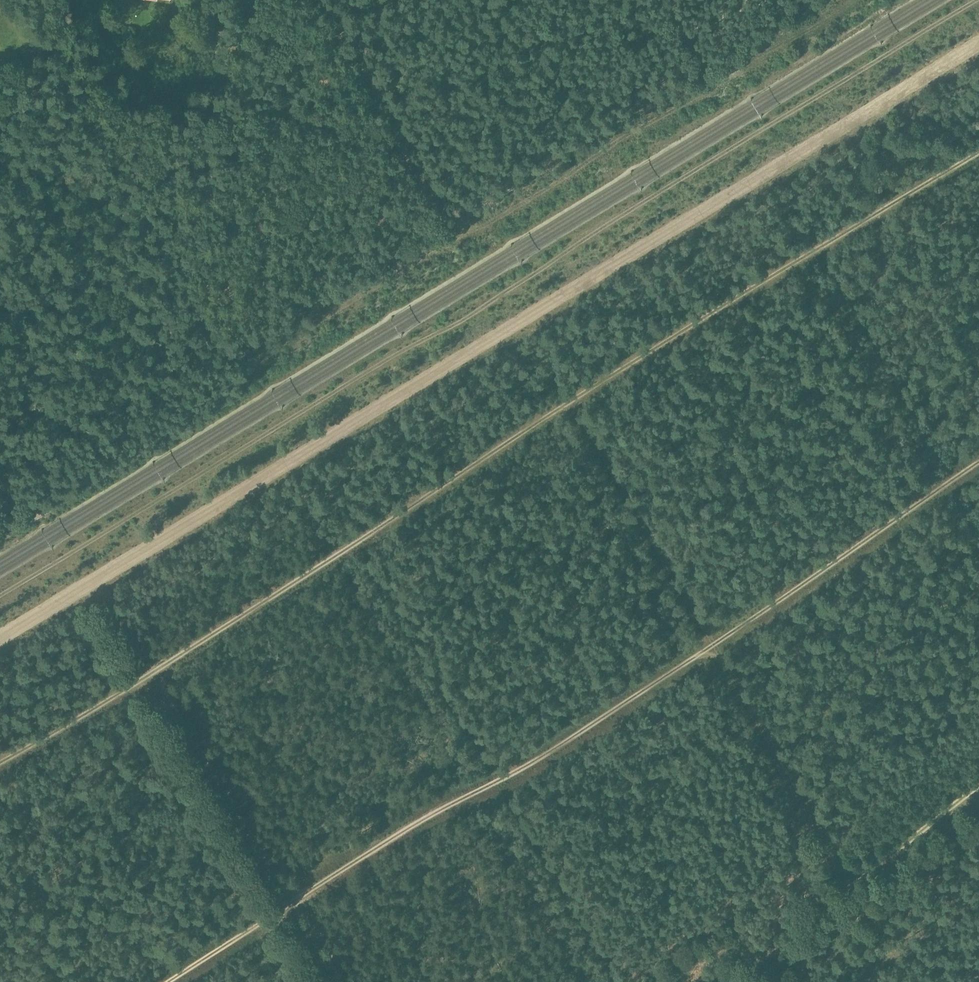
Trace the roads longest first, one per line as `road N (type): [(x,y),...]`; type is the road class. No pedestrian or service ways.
road 1 (track): [(0,596),(978,0)]
road 2 (track): [(714,85),(276,349),(243,384)]
road 3 (track): [(247,0),(390,139),(403,120),(330,0)]
road 4 (track): [(667,0),(714,85),(859,0)]
road 5 (track): [(467,236),(403,120)]

